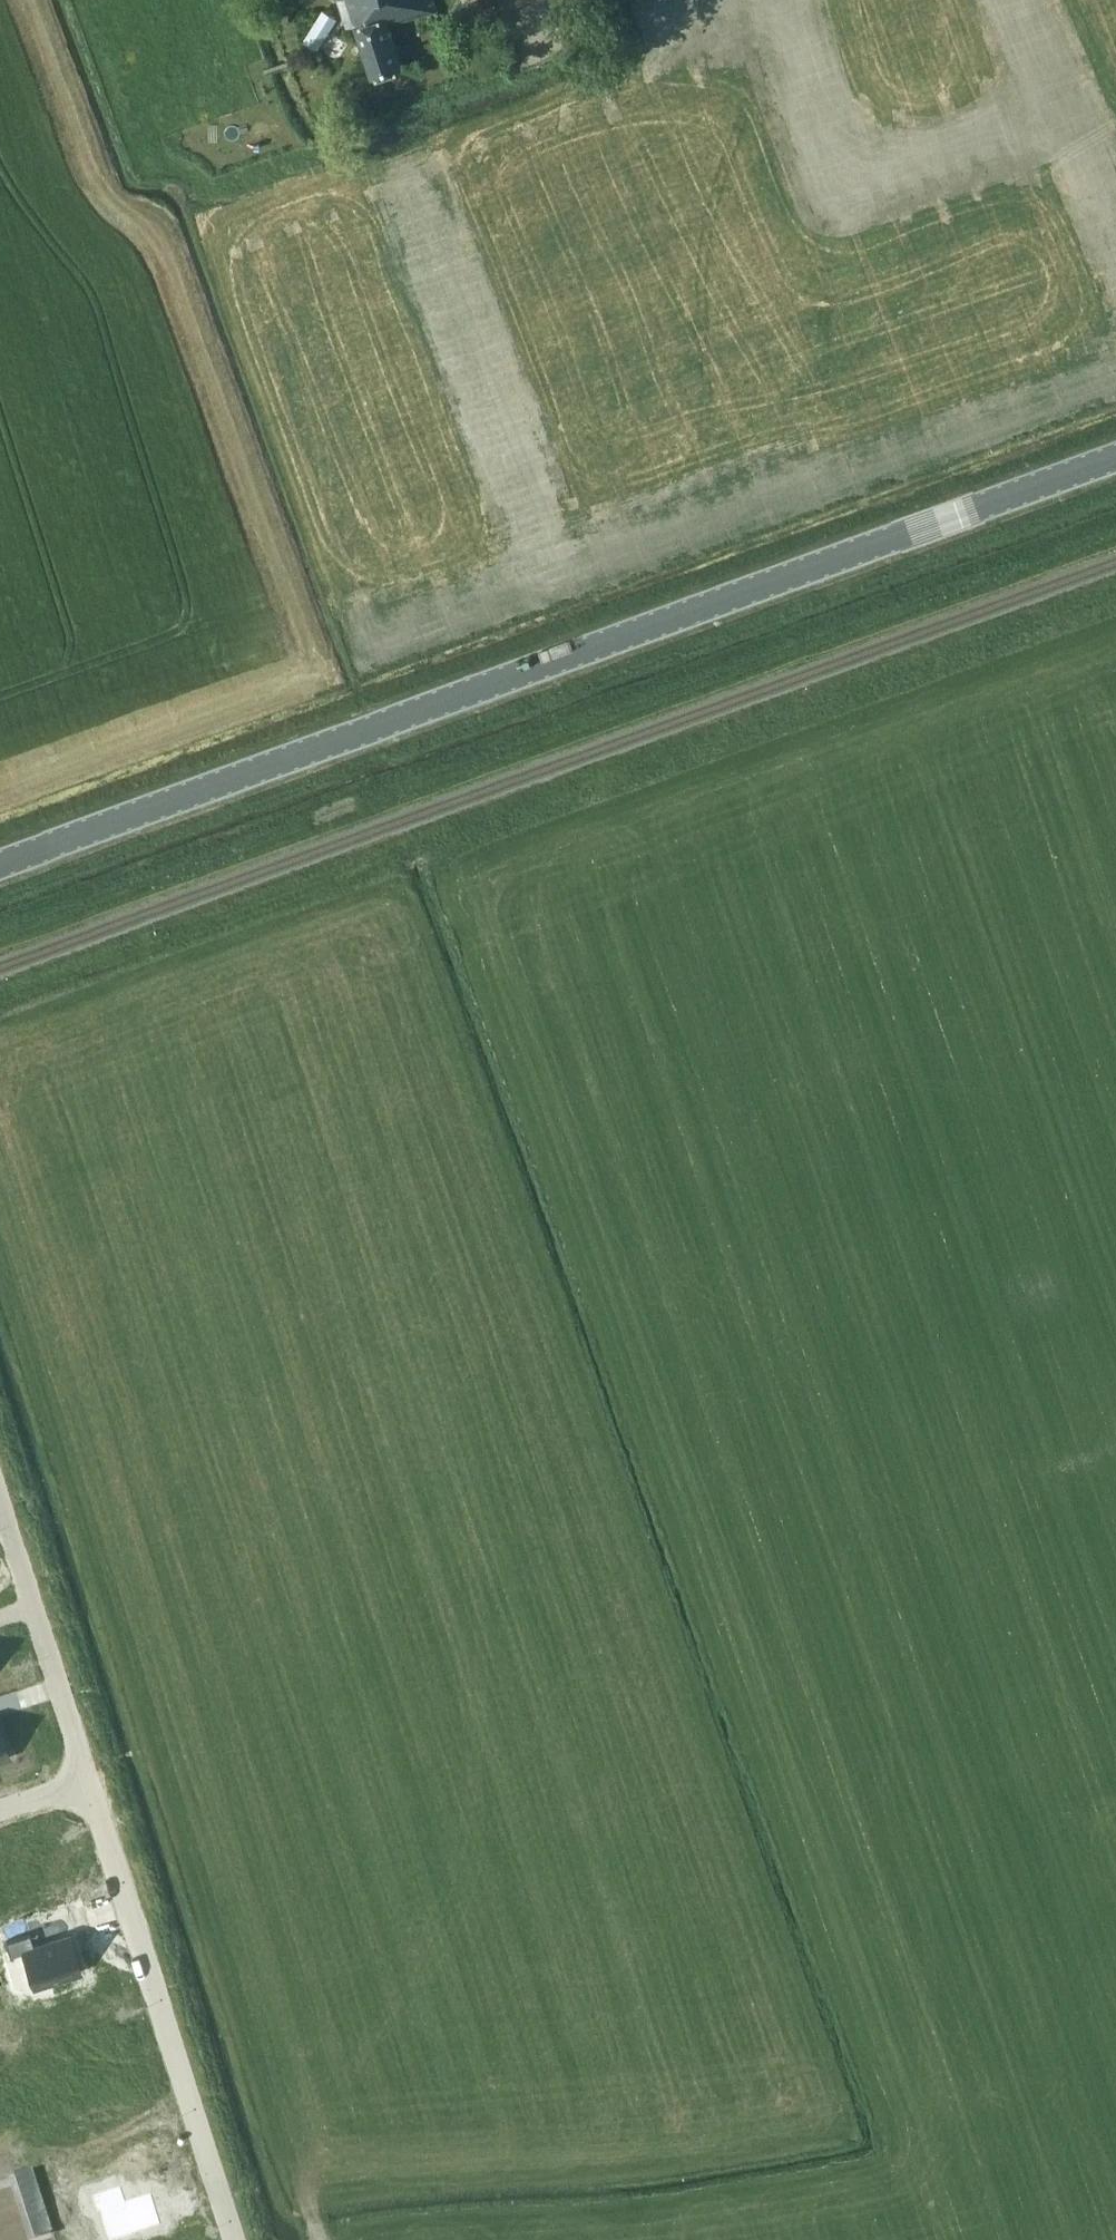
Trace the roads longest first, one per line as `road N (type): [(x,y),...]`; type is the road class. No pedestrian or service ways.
road 1 (secondary): [(1115,457),(0,868)]
road 2 (residential): [(92,1782),(237,2239)]
road 3 (residential): [(0,1491),(92,1782)]

